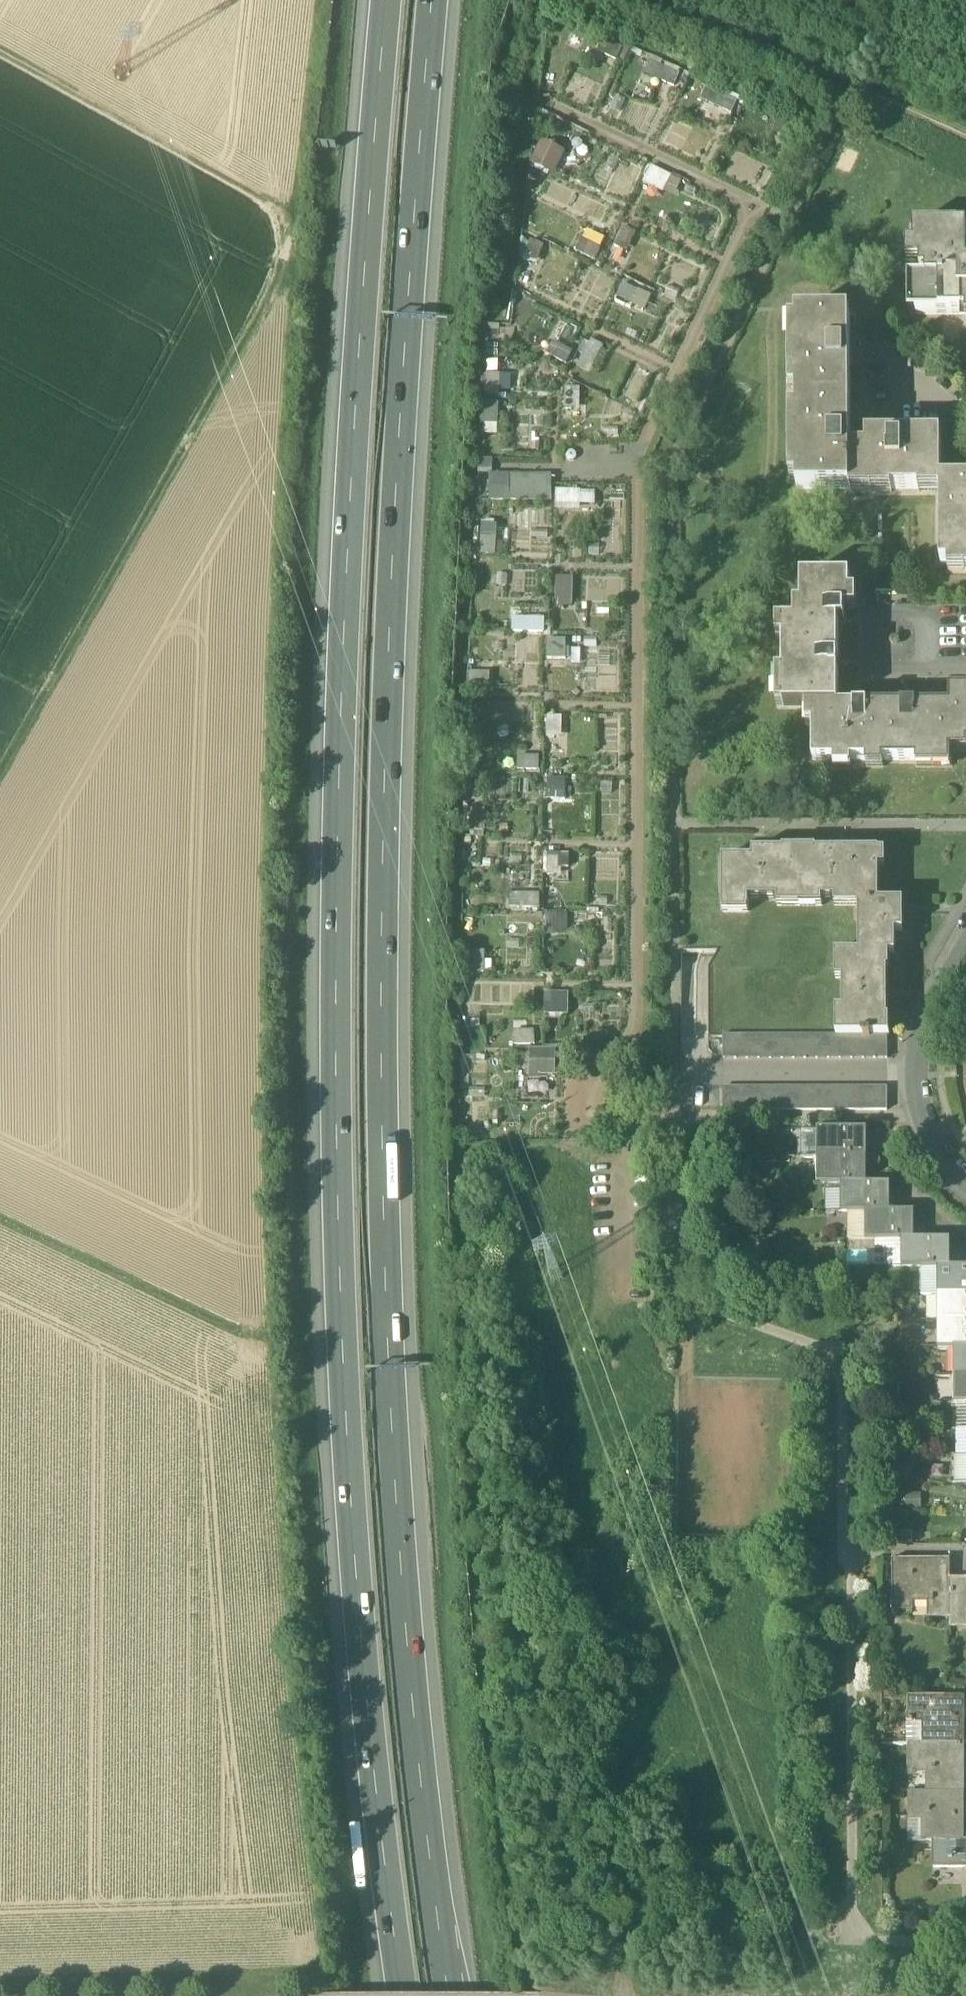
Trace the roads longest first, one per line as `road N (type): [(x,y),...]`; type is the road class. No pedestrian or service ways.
road 1 (motorway): [(453,1995),(416,1681),(386,1243),(385,734),(431,0)]
road 2 (motorway): [(386,0),(350,530),(338,1060),(361,1632),(401,1995)]
road 3 (track): [(0,770),(279,274)]
road 4 (track): [(0,57),(284,216),(279,274)]
road 5 (track): [(0,1215),(274,1339)]
road 6 (residential): [(965,933),(944,969),(914,1069),(939,1154),(965,1182)]

